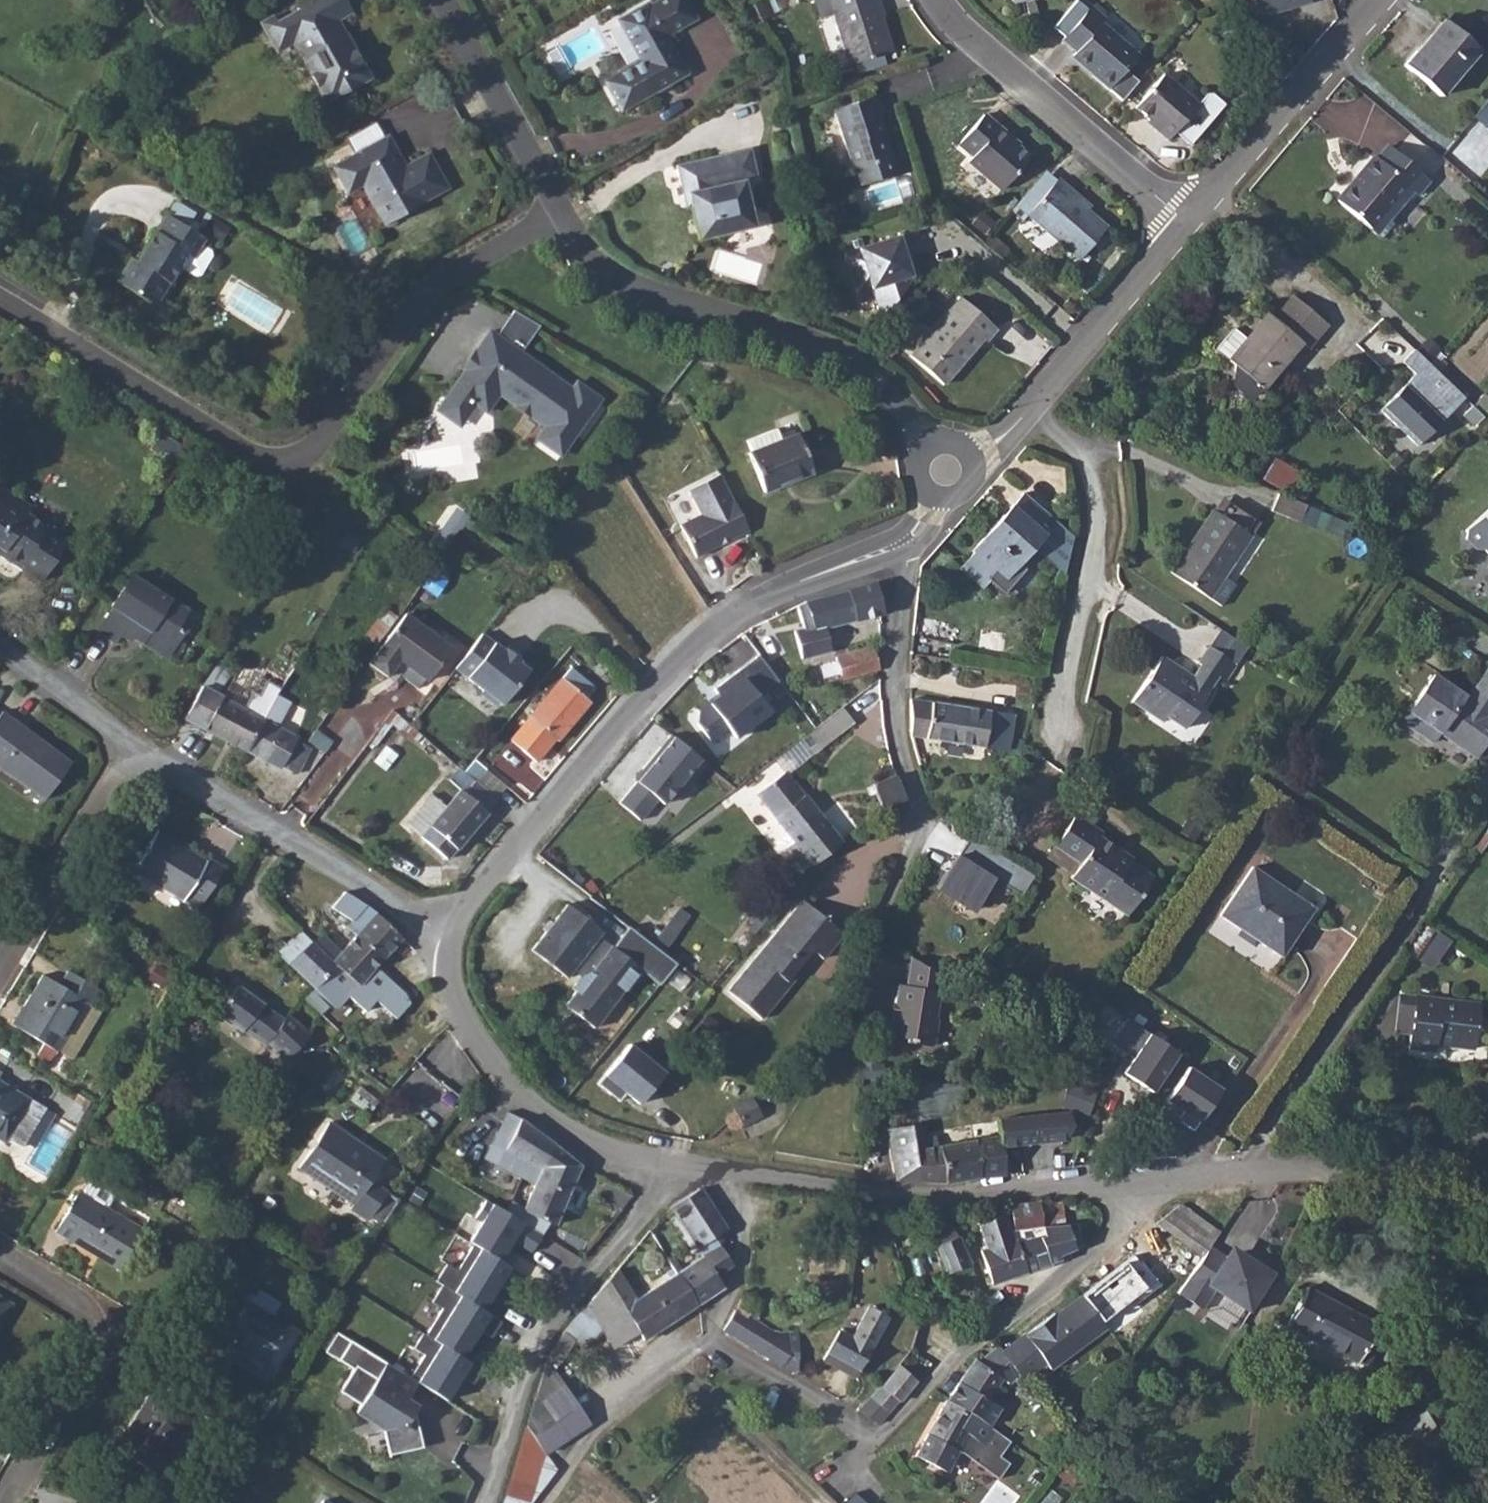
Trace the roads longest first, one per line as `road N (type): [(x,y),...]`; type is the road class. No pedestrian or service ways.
road 1 (residential): [(1487,1129),(1154,1188),(1096,1181),(948,1198),(661,1173)]
road 2 (residential): [(558,218),(431,287),(300,464),(265,455),(0,298)]
road 3 (residential): [(452,933),(474,892),(635,701),(708,632),(779,588),(908,541)]
road 4 (residential): [(949,469),(925,431),(858,363),(827,346),(622,284),(591,264),(558,218)]
road 5 (track): [(1487,780),(1422,906),(1244,1169)]
road 6 (unknown): [(722,1175),(841,1016),(919,820),(911,793)]
road 7 (residential): [(661,1173),(650,1211),(546,1337),(486,1502)]
road 8 (residential): [(135,748),(452,933)]
road 9 (residential): [(1027,414),(1085,460),(1099,497),(1101,525),(1058,735)]
road 10 (residential): [(661,1173),(608,1156),(543,1117),(492,1061),(455,981),(452,933)]
road 11 (residential): [(939,0),(1011,78),(1186,225)]
road 12 (residential): [(0,1252),(77,1299),(92,1344),(83,1382),(4,1502)]
road 13 (residential): [(1186,225),(1381,0)]
road 14 (residential): [(908,541),(896,726),(911,793)]
road 15 (residential): [(135,748),(0,960)]
road 16 (residential): [(558,218),(433,0)]
road 17 (residential): [(1027,414),(1186,225)]
road 18 (residential): [(0,638),(135,748)]

